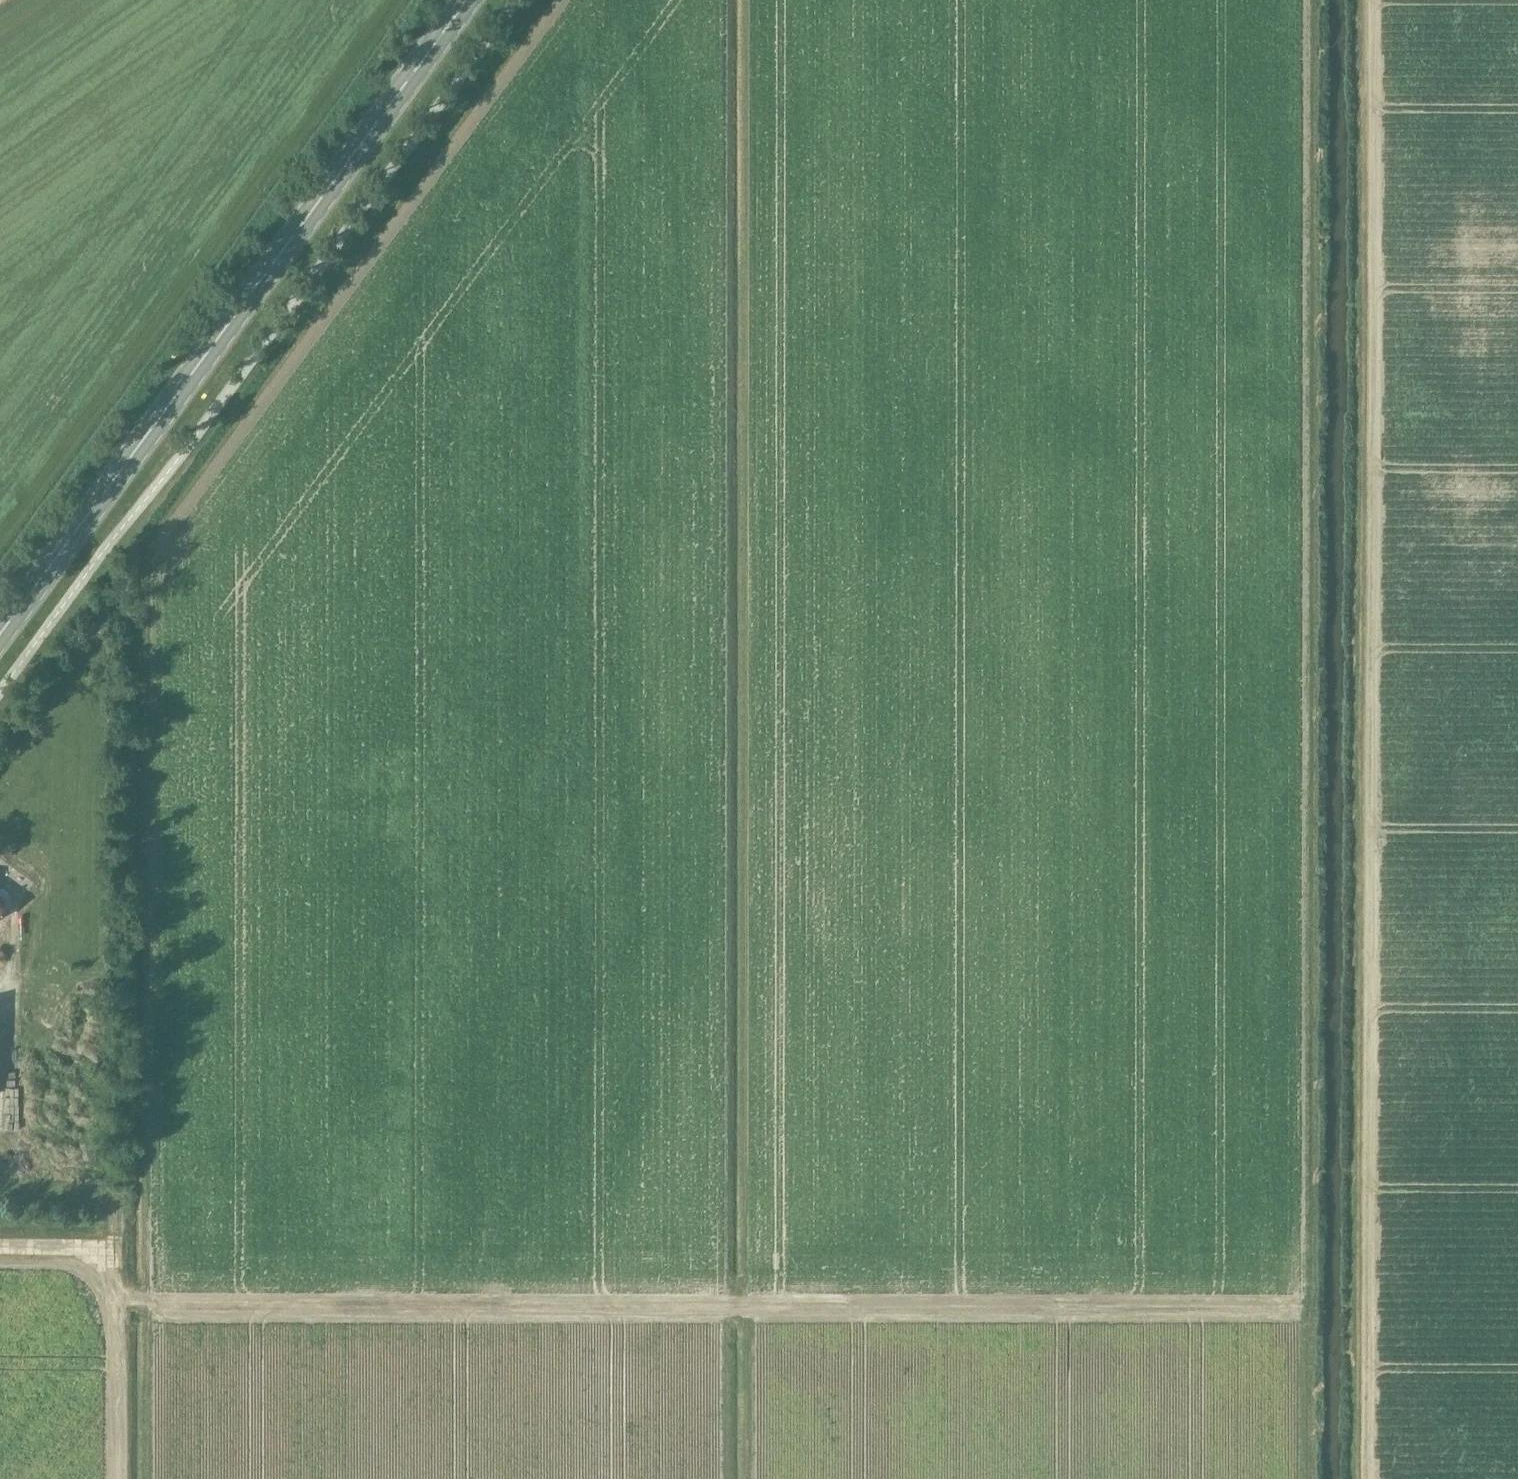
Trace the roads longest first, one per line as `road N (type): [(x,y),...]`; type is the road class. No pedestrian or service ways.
road 1 (secondary): [(0,633),(468,0)]

